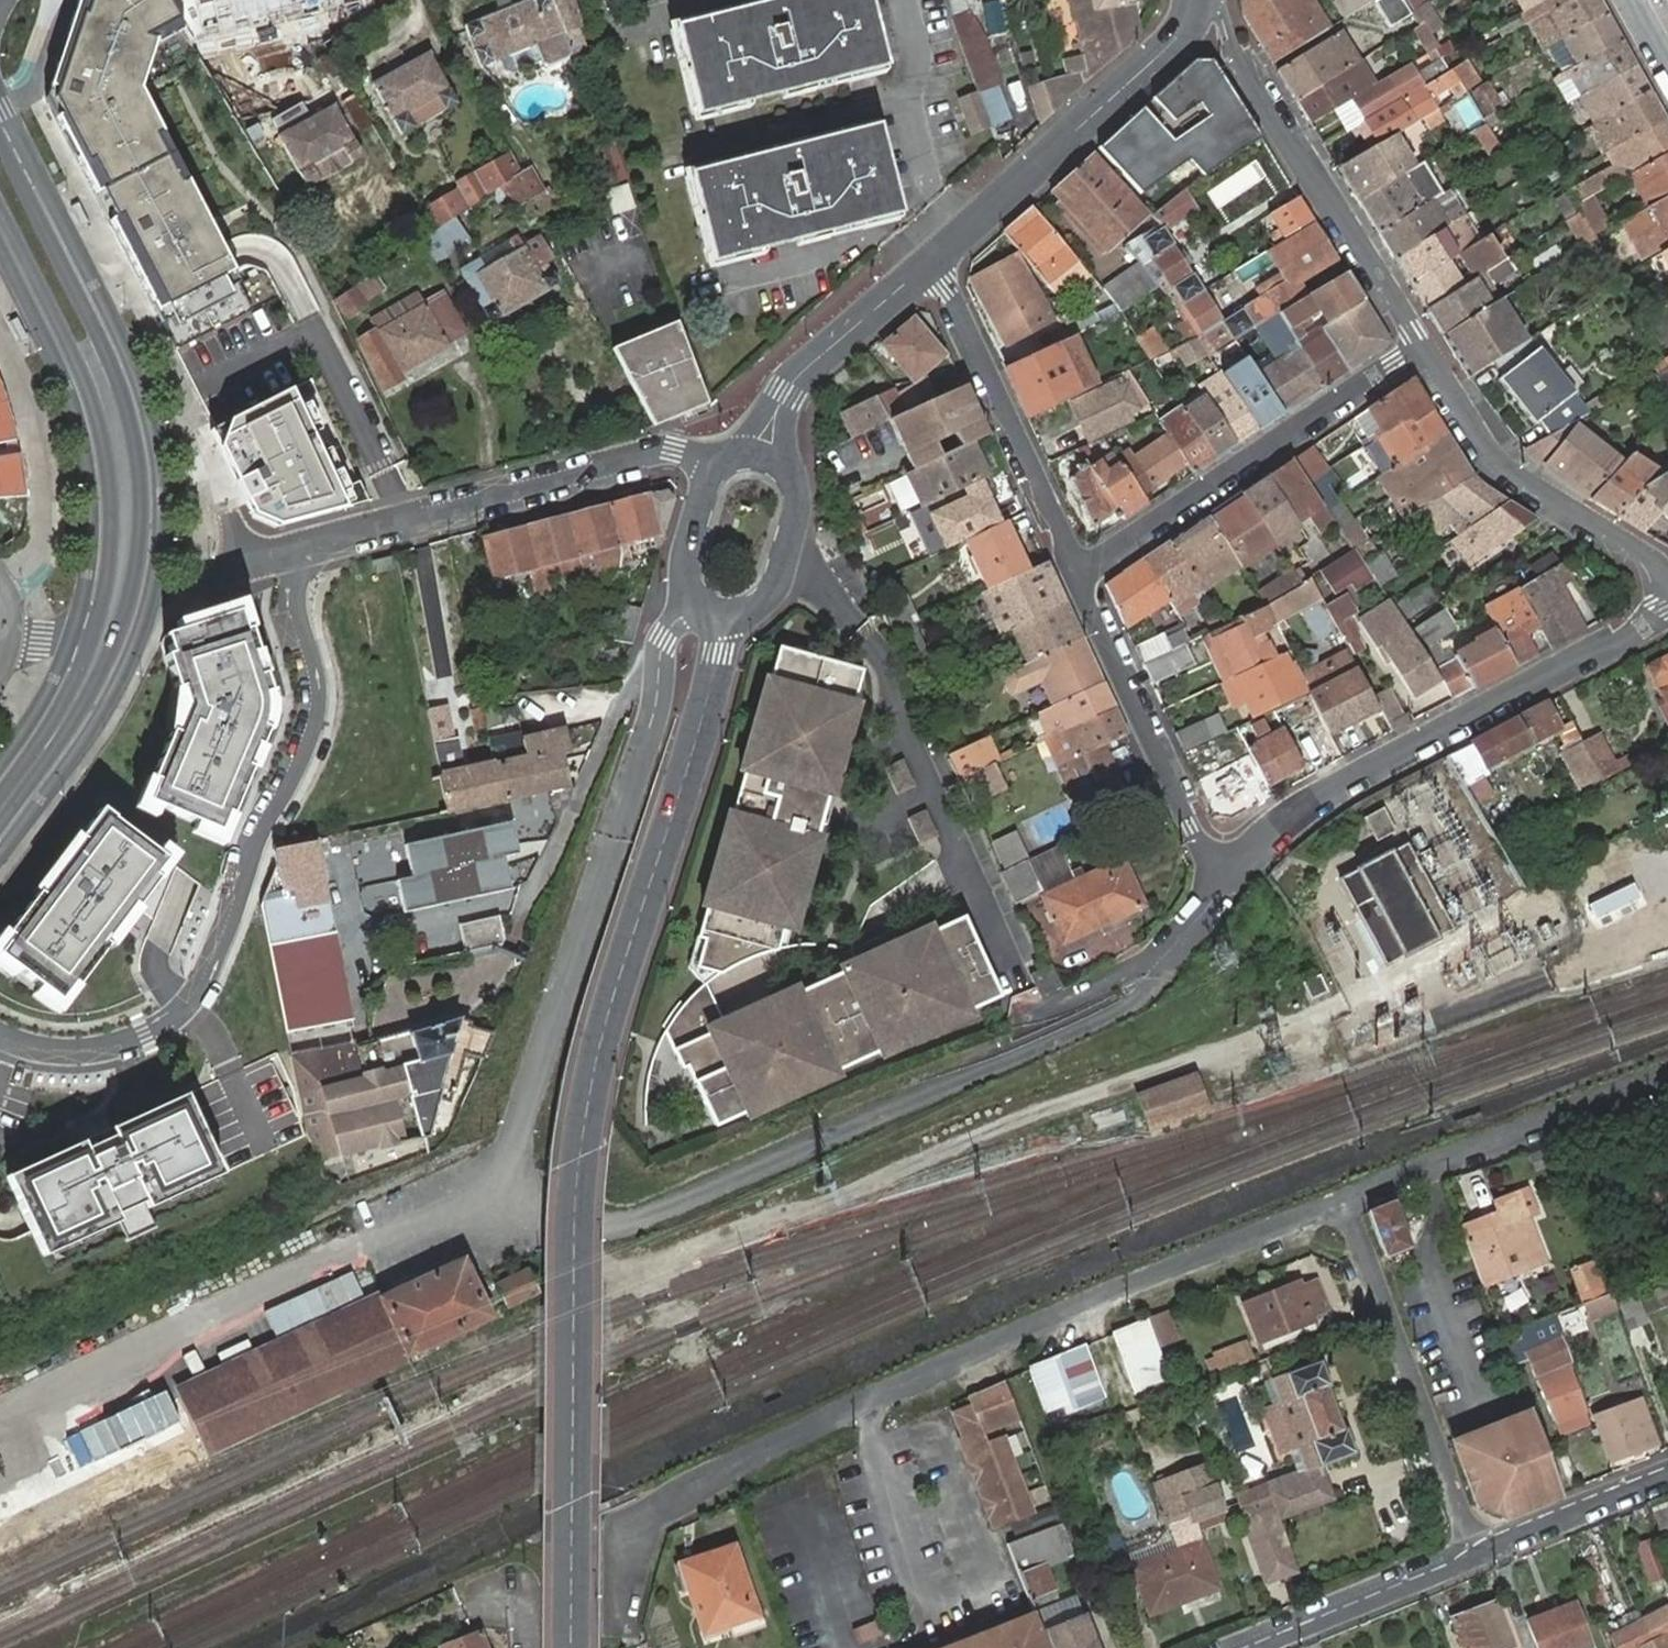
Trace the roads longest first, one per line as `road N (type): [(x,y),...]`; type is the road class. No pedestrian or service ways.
road 1 (tertiary): [(722,617),(721,654),(618,987),(580,1157),(572,1647)]
road 2 (residential): [(1345,1198),(1044,1320),(638,1516),(619,1624)]
road 3 (tertiary): [(0,837),(109,684),(127,646),(146,586),(155,490),(129,374),(0,118)]
road 4 (residential): [(547,1233),(650,1214),(1138,999),(1183,950),(1223,870)]
road 5 (unclassified): [(698,606),(666,640),(646,747),(566,973),(526,1121),(522,1214),(547,1233)]
road 6 (residential): [(1223,870),(1310,804),(1628,640),(1667,600)]
road 7 (residential): [(252,562),(674,448),(715,462)]
road 8 (residential): [(1422,348),(1241,71),(1211,0)]
road 9 (residential): [(1422,348),(1082,573)]
road 10 (residential): [(1475,1554),(1345,1198)]
road 11 (tertiary): [(1196,0),(1176,39),(936,257)]
road 12 (residential): [(1667,588),(1637,551),(1537,489),(1485,445),(1422,348)]
road 13 (residential): [(936,257),(1082,573)]
road 14 (residential): [(1667,1074),(1345,1198)]
road 15 (residential): [(1082,573),(1194,827),(1223,870)]
road 16 (tertiary): [(936,257),(811,362),(771,426),(764,454)]
road 17 (residential): [(1254,1647),(1475,1554)]
road 18 (tertiary): [(722,617),(749,613),(777,589),(802,502),(788,464),(764,454)]
road 19 (residential): [(1475,1554),(1667,1474)]
road 20 (tertiary): [(715,462),(684,564),(698,606)]

